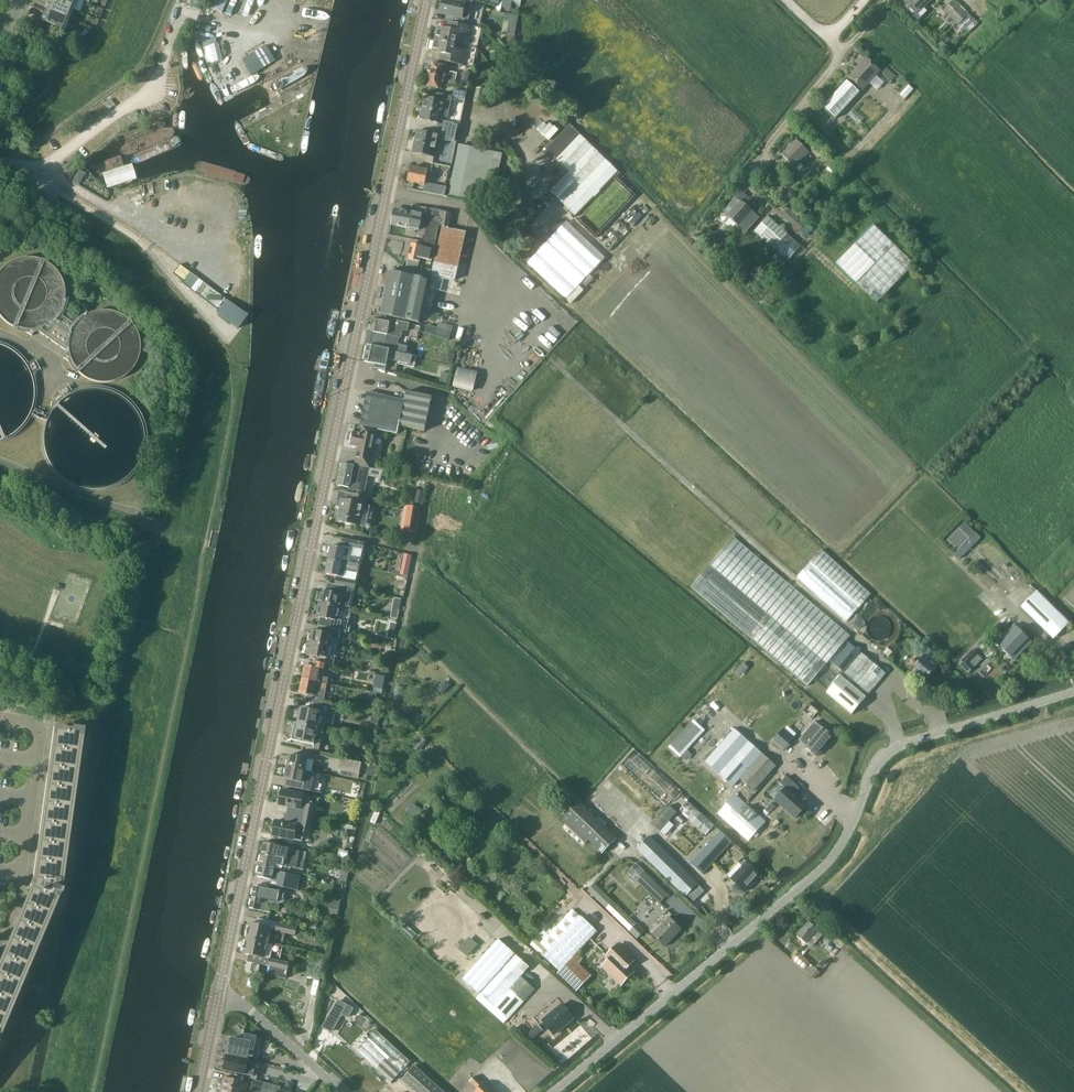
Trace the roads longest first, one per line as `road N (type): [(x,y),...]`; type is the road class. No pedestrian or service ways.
road 1 (tertiary): [(218,996),(426,0)]
road 2 (unclassified): [(1073,692),(897,748),(875,772),(833,861),(555,1091)]
road 3 (track): [(729,948),(404,629),(418,552),(316,527)]
road 4 (track): [(854,289),(746,187),(798,110)]
road 5 (unclassified): [(342,1091),(259,1017),(218,996)]
road 6 (track): [(7,720),(59,586)]

